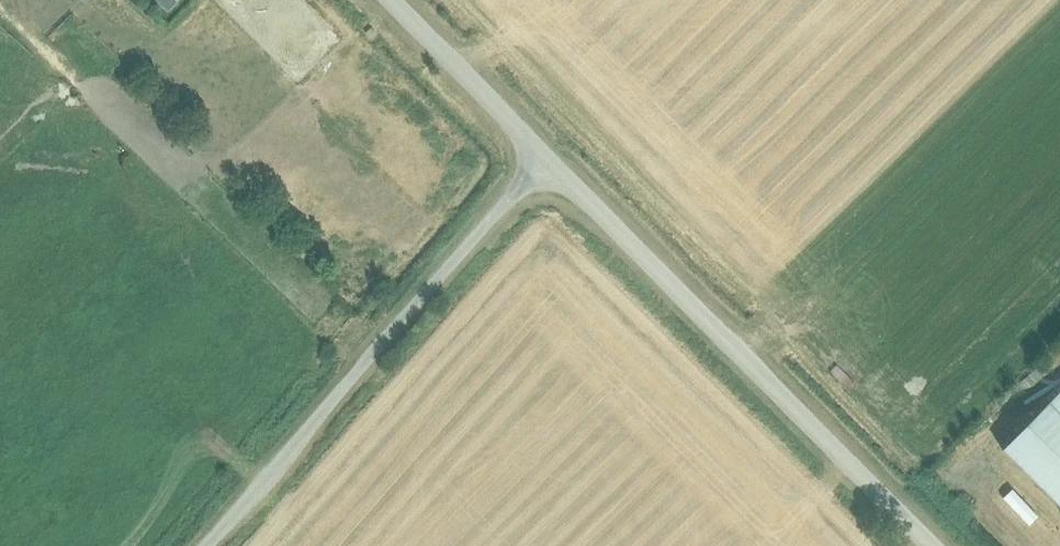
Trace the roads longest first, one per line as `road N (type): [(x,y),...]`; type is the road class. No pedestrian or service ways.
road 1 (unclassified): [(923,545),(541,165)]
road 2 (unclassified): [(207,545),(541,165)]
road 3 (unclassified): [(541,165),(380,0)]

